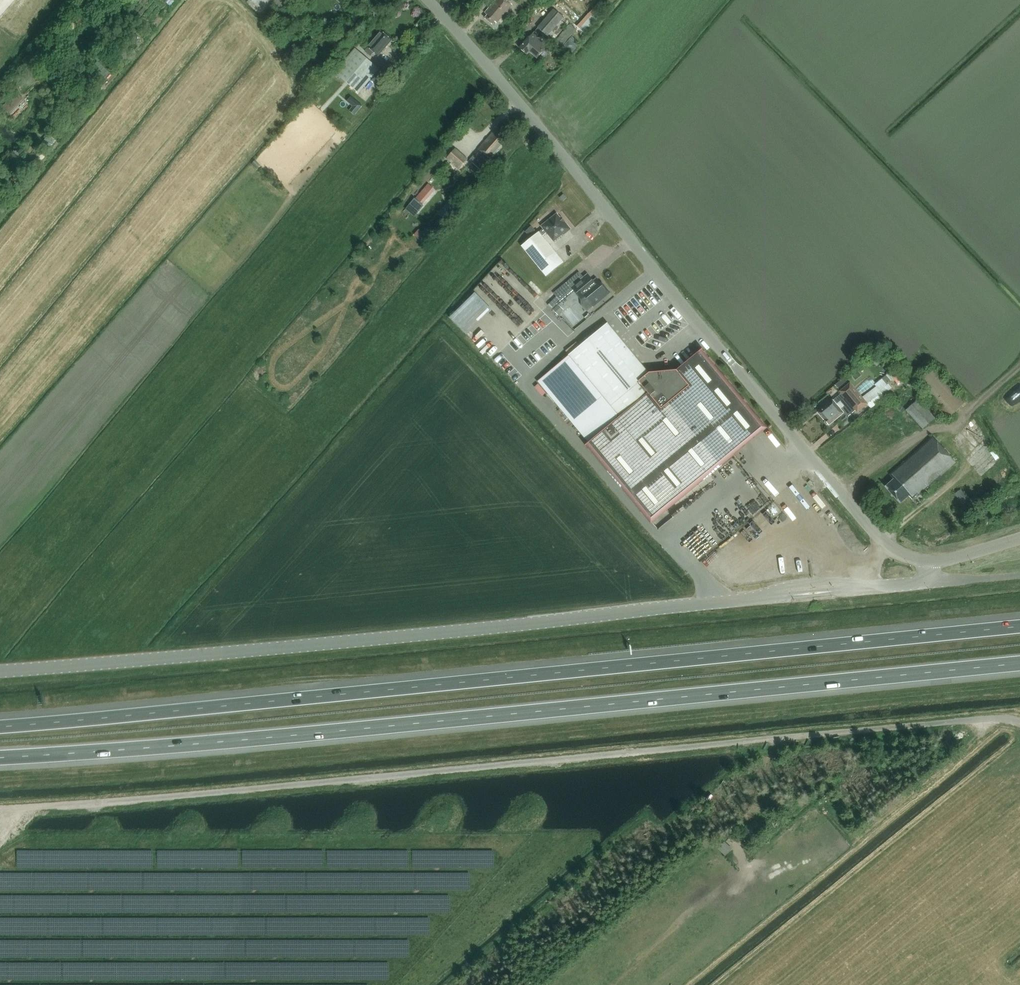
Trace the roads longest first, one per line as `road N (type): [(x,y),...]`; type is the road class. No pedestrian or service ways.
road 1 (unclassified): [(1019,723),(1003,717),(203,798),(0,808)]
road 2 (motorway): [(1019,627),(0,727)]
road 3 (motorway): [(0,758),(1019,663)]
road 4 (unclassified): [(0,671),(927,583)]
road 5 (tertiary): [(931,561),(907,557),(876,533),(429,0)]

